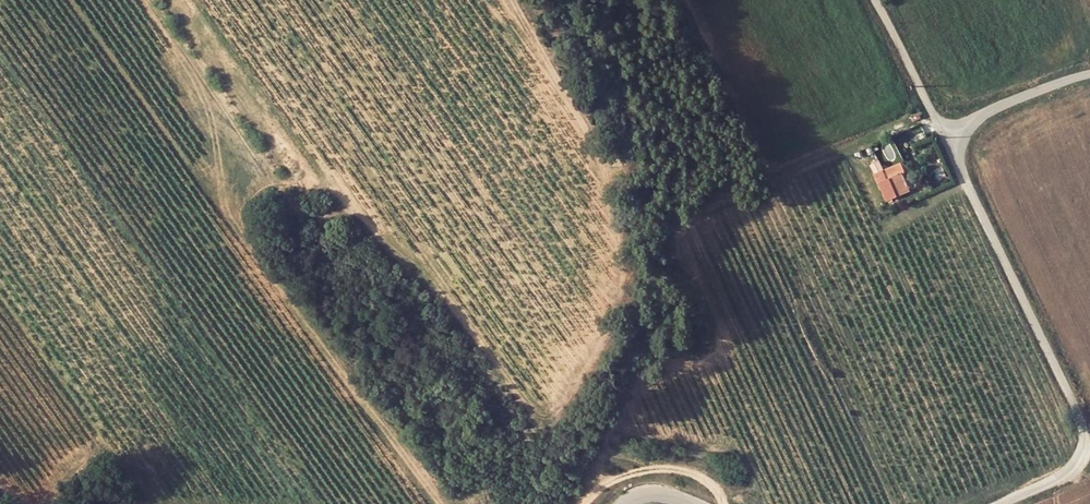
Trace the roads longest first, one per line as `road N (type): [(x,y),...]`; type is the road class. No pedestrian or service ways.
road 1 (unclassified): [(1015,503),(1066,481),(1089,458),(1082,421),(960,174)]
road 2 (unclassified): [(934,121),(876,0)]
road 3 (unclassified): [(972,123),(1089,73)]

